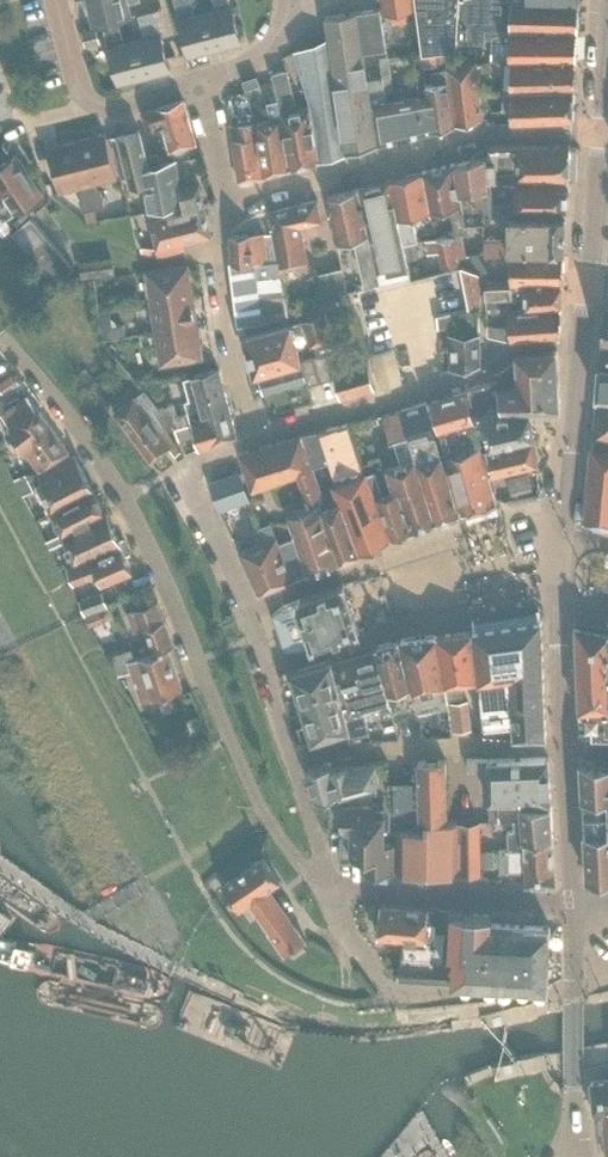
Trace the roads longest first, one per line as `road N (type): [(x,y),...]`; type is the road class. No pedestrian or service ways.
road 1 (residential): [(328,900),(266,822),(131,505),(3,345)]
road 2 (residential): [(230,206),(495,134),(601,125)]
road 3 (residential): [(259,440),(485,375),(507,351),(583,344)]
road 4 (unclassified): [(558,600),(569,901)]
road 5 (unclassified): [(575,1156),(569,901)]
road 6 (residential): [(259,440),(218,319),(216,257),(230,206)]
road 7 (residential): [(328,900),(569,901)]
road 8 (residential): [(246,612),(181,472),(259,440)]
road 9 (residential): [(328,900),(265,675)]
road 10 (residential): [(204,84),(101,112),(81,94),(58,0)]
road 11 (residential): [(408,591),(393,556),(246,612)]
road 12 (unclassified): [(583,344),(565,529)]
road 13 (residential): [(265,675),(407,626),(408,591)]
road 14 (residential): [(601,125),(588,283)]
road 15 (residential): [(408,591),(483,572),(558,600)]
road 16 (residential): [(204,84),(259,65),(289,30),(291,0)]

